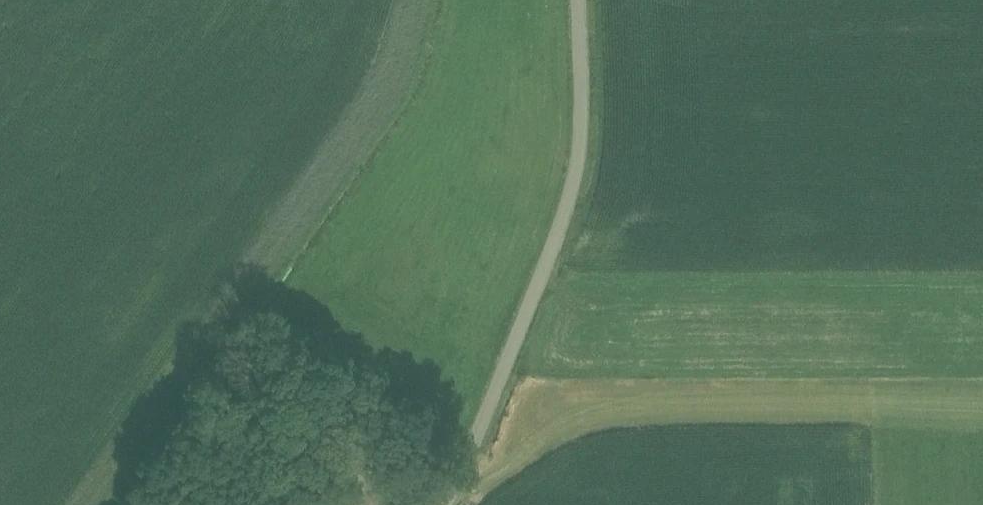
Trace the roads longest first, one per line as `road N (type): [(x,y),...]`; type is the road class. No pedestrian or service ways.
road 1 (unclassified): [(453,504),(576,181),(578,0)]

